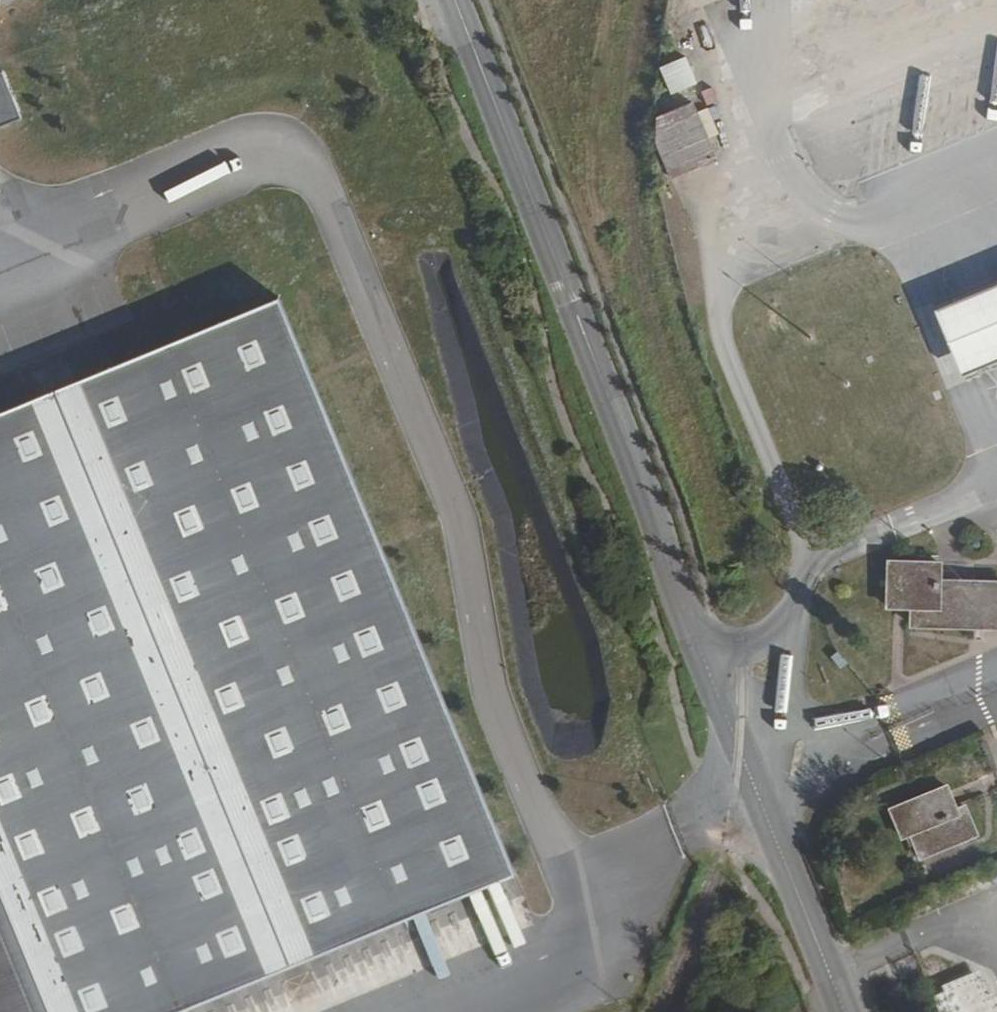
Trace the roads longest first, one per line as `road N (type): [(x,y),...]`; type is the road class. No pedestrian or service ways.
road 1 (tertiary): [(450,0),(662,530),(745,798),(844,1011)]

